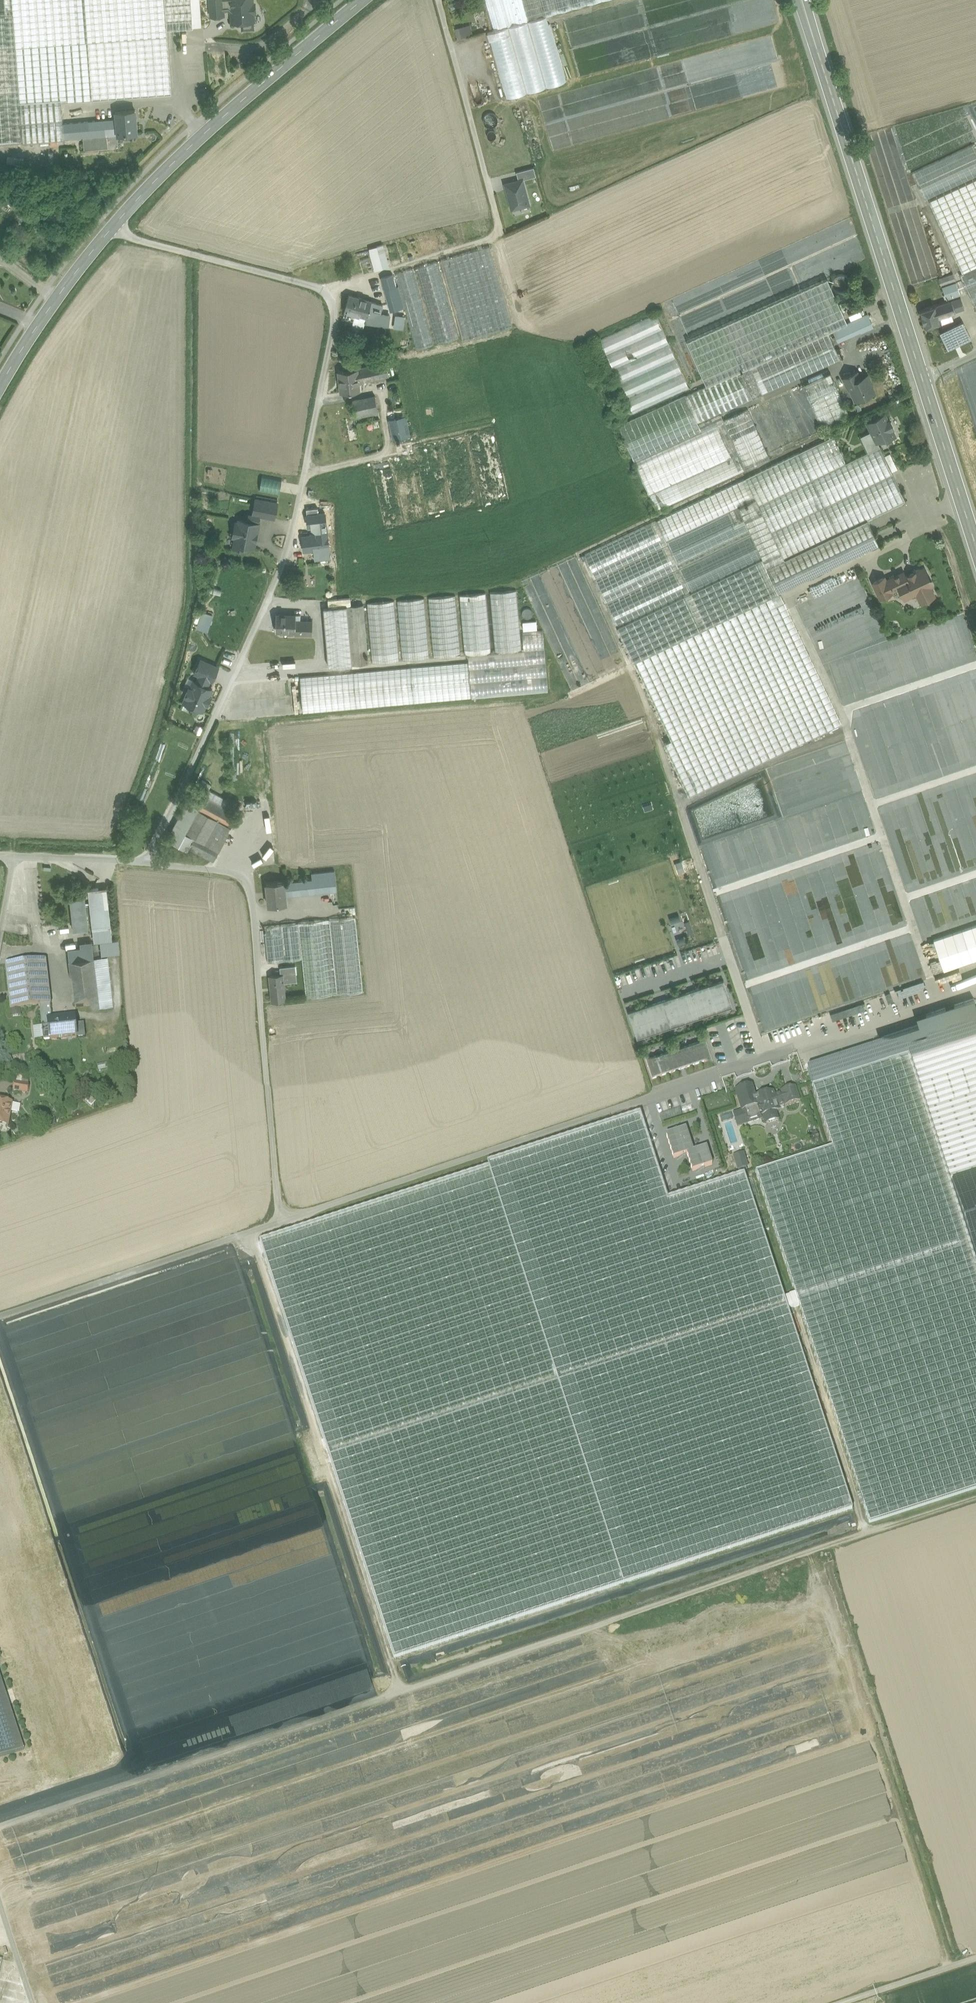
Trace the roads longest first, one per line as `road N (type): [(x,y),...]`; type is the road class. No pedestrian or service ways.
road 1 (track): [(975,1498),(0,1828)]
road 2 (track): [(134,864),(153,848),(289,546),(334,322),(318,289),(110,231)]
road 3 (track): [(279,1223),(975,990)]
road 4 (track): [(961,499),(907,537),(787,598),(846,724),(939,1002)]
road 5 (track): [(0,1335),(141,1762),(0,1810)]
road 6 (track): [(15,856),(227,871),(246,880),(279,1223)]
road 7 (secondary): [(801,0),(975,546)]
road 8 (secondary): [(0,387),(62,291),(169,166),(363,0)]
road 9 (track): [(249,1233),(399,1693)]
road 10 (track): [(0,1317),(279,1223)]
road 11 (track): [(914,927),(740,987)]
road 12 (track): [(709,894),(882,836)]
road 13 (track): [(15,856),(62,995)]
road 14 (track): [(840,711),(975,665)]
road 15 (track): [(853,2002),(975,1961)]

